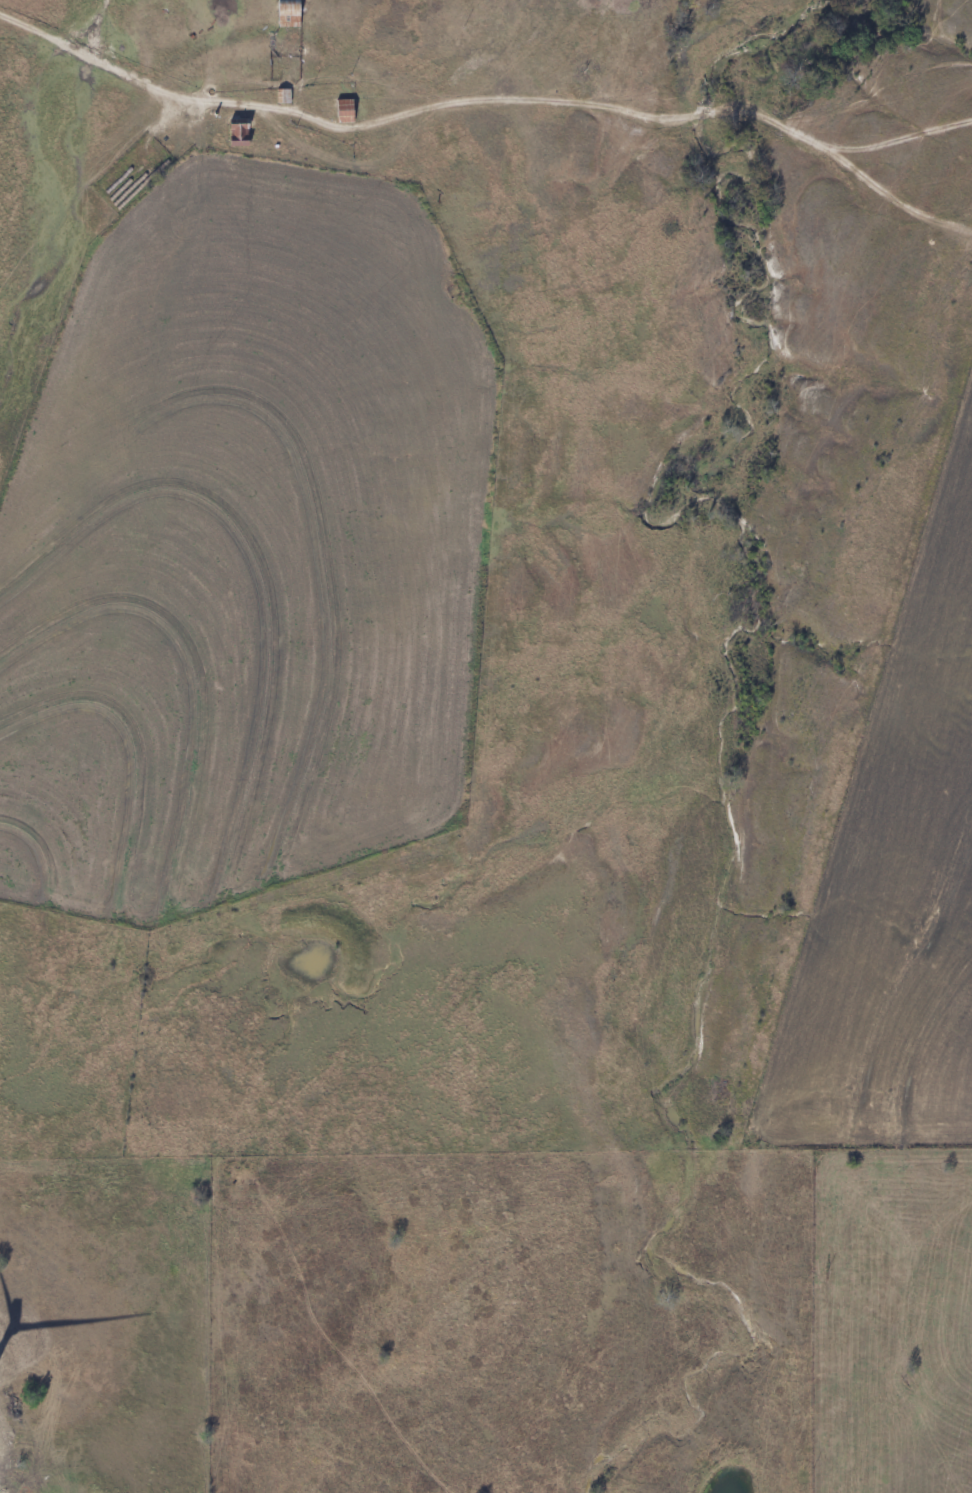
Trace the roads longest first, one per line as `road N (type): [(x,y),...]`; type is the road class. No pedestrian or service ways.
road 1 (track): [(971,110),(958,116),(524,116),(371,70),(269,80),(239,100),(116,106),(0,32)]

